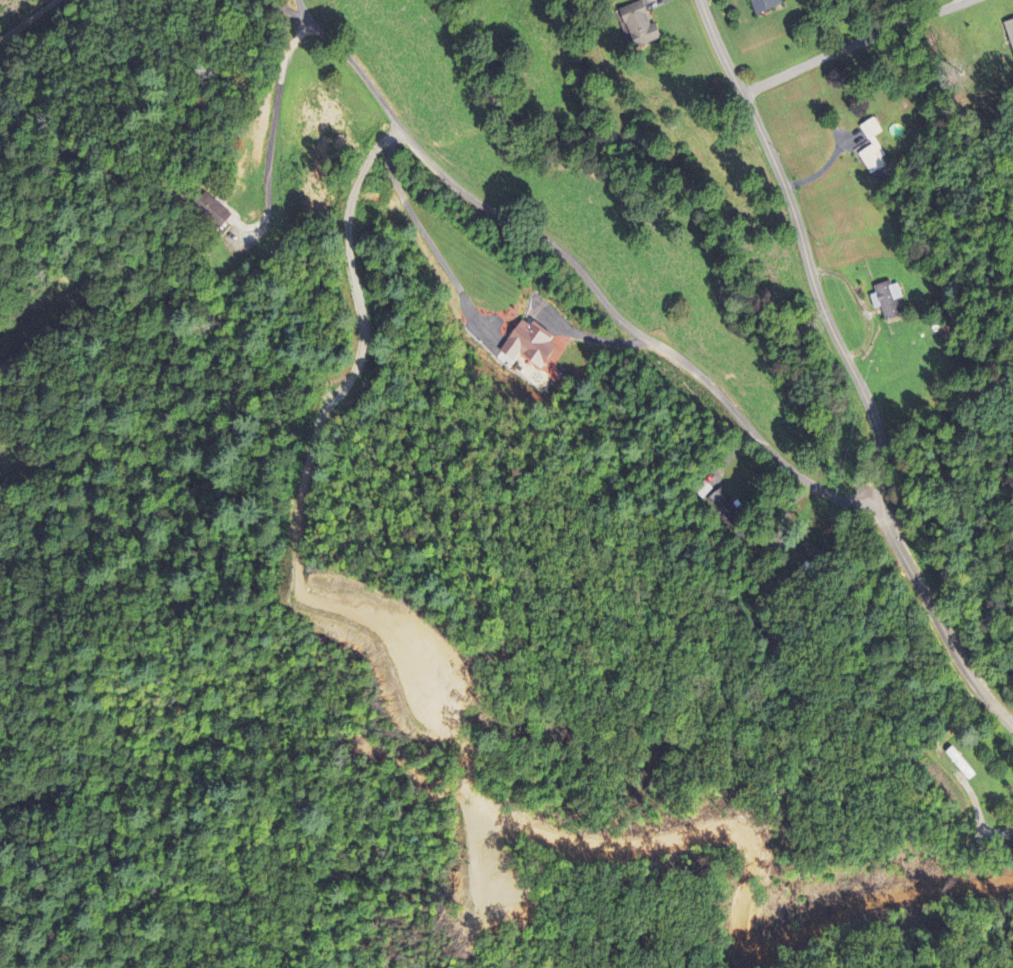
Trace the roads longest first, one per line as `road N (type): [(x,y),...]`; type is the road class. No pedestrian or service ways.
road 1 (residential): [(881,501),(835,499),(765,447),(689,366),(611,311),(568,257),(484,209),(429,162),(326,36)]
road 2 (residential): [(701,0),(876,423),(881,501)]
road 3 (residential): [(1012,728),(949,644),(897,549),(881,501)]
road 4 (residential): [(742,92),(967,0)]

